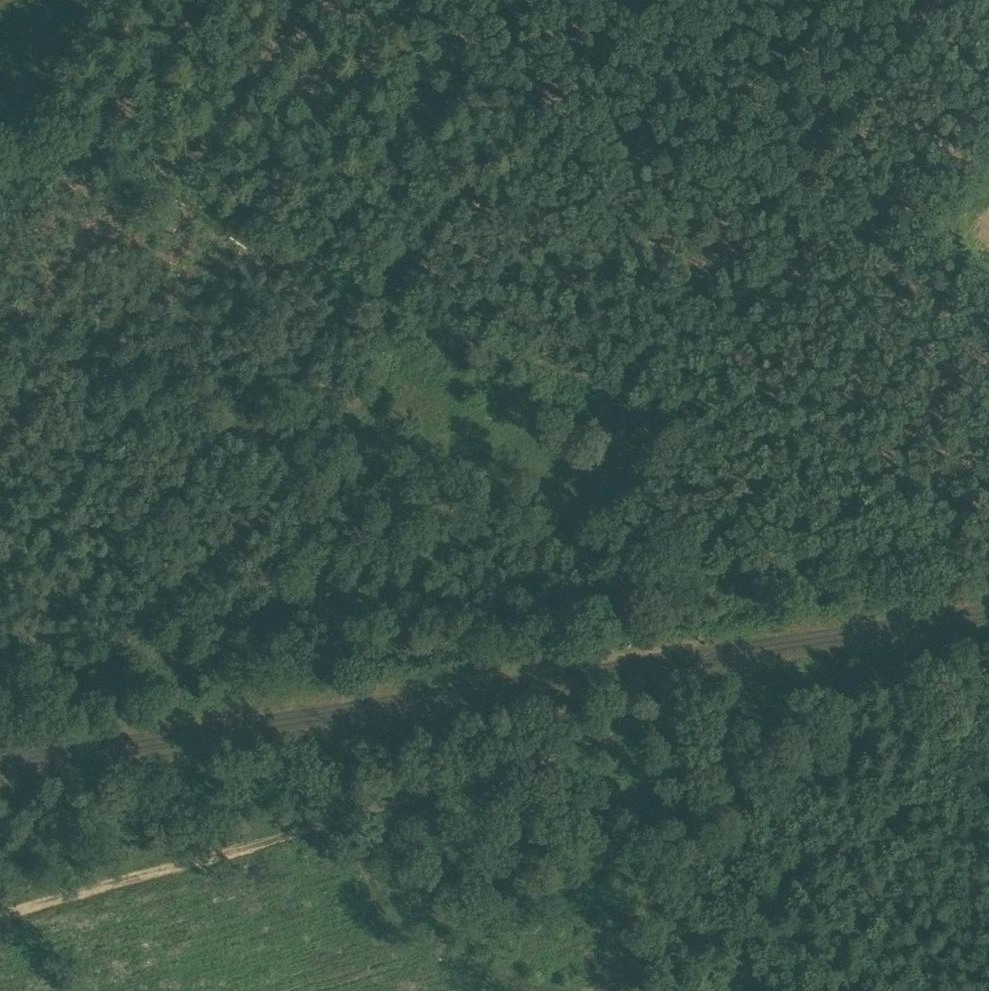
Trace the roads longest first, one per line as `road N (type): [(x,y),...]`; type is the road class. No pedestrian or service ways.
road 1 (track): [(0,916),(605,746),(798,677),(988,640)]
road 2 (track): [(988,755),(889,655)]

